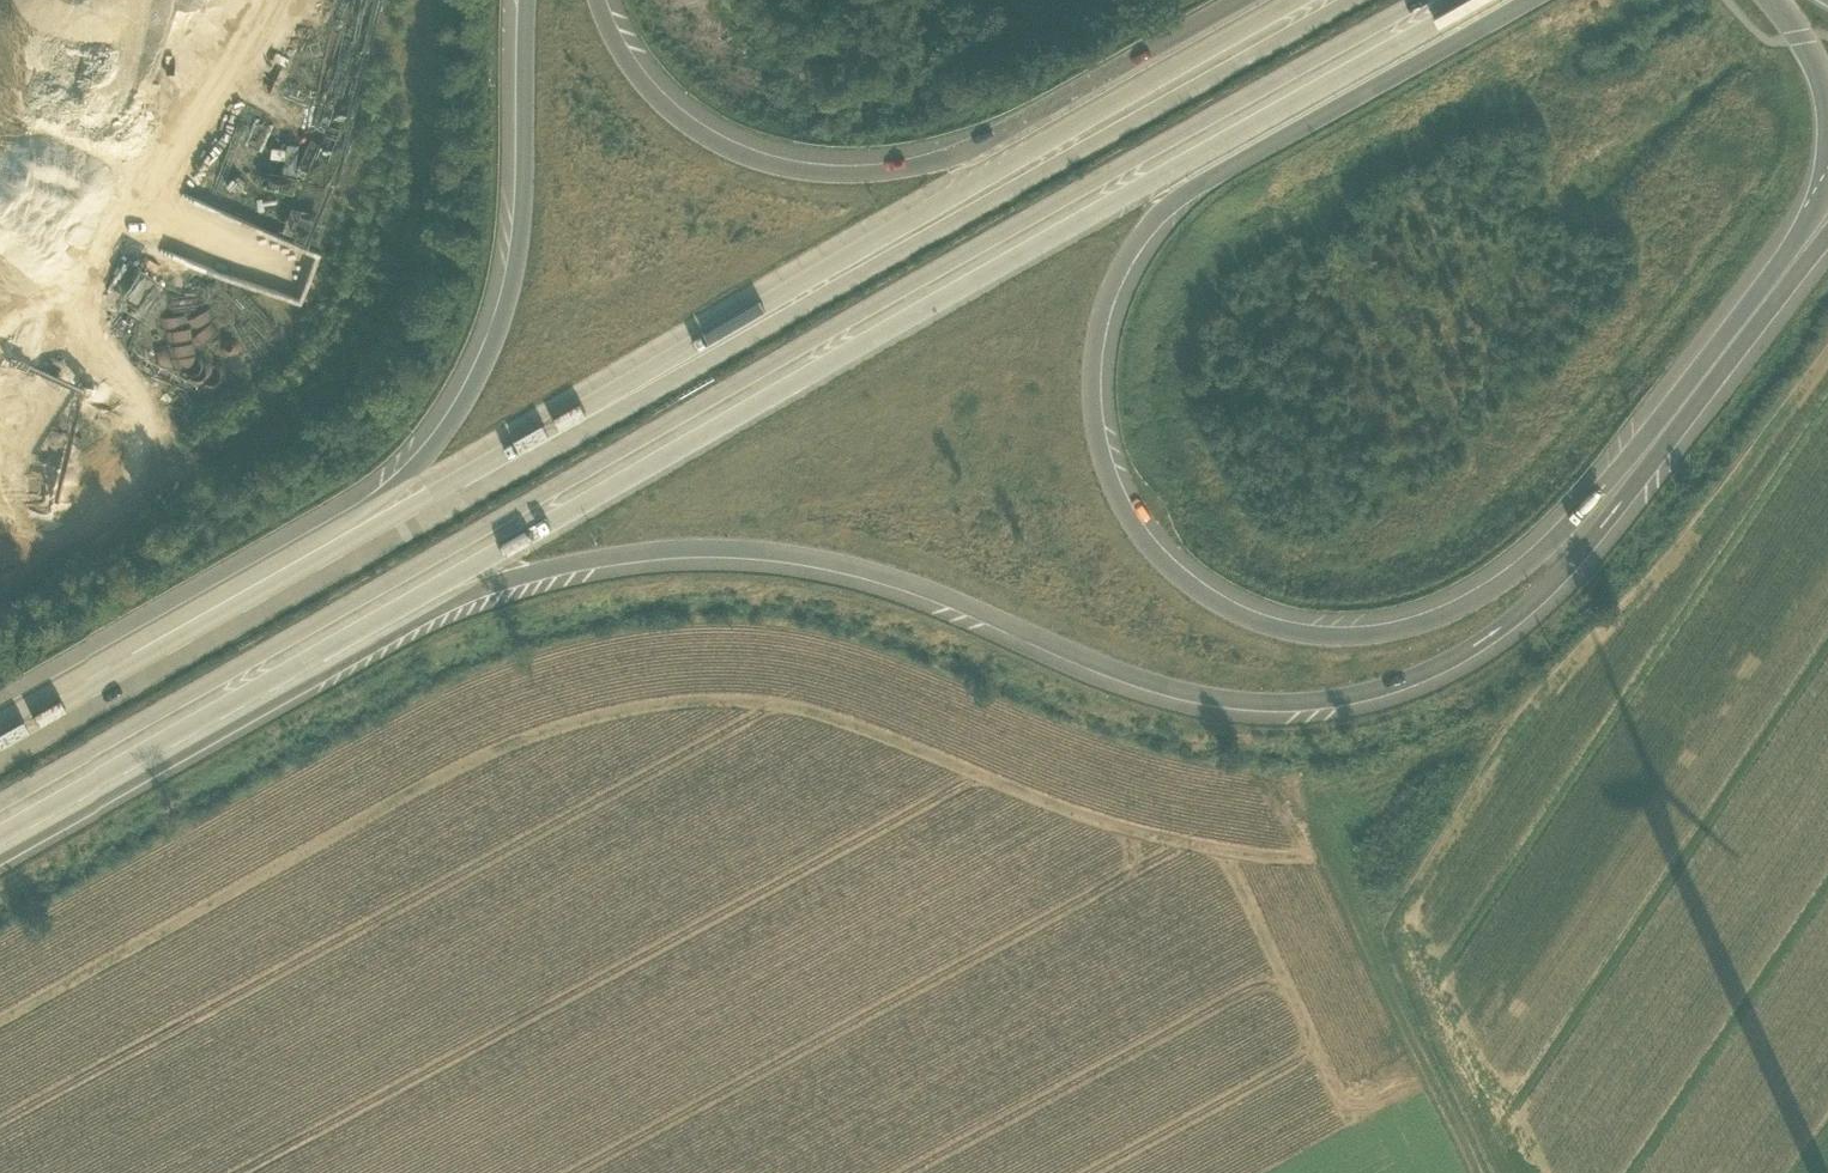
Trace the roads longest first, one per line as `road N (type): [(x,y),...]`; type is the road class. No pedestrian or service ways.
road 1 (motorway): [(306,638),(525,569),(673,543),(764,544),(862,562),(943,589),(1091,656),(1198,691),(1289,700),(1405,678),(1463,650),(1539,595),(1628,497),(1827,236)]
road 2 (motorway): [(1821,203),(1610,476),(1505,581),(1391,629),(1310,632),(1237,612),(1171,570),(1129,517),(1103,461),(1092,396),(1098,320),(1122,263),(1251,106)]
road 3 (motorway): [(1319,0),(143,665)]
road 4 (motorway): [(306,638),(1251,106)]
road 5 (motorway): [(527,0),(521,242),(493,345),(467,397),(405,475),(364,509),(235,582),(143,665)]
road 6 (motorway): [(1232,0),(947,155),(828,175),(761,161),(698,131),(626,58),(599,0)]
road 7 (track): [(1475,1172),(1299,809)]
road 8 (motorway): [(0,811),(306,638)]
road 9 (motorway): [(1251,106),(1439,0)]
road 10 (motorway): [(143,665),(0,745)]

